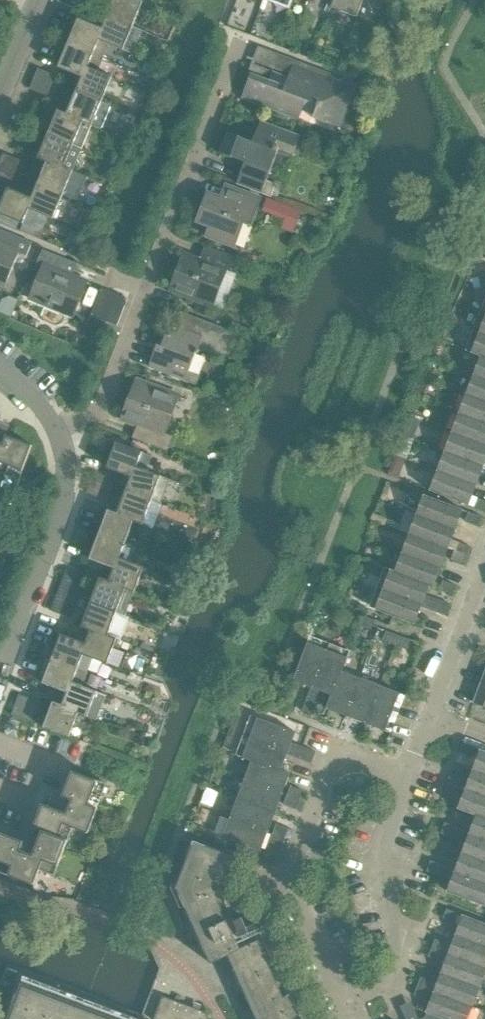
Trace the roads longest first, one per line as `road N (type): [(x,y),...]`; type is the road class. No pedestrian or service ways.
road 1 (residential): [(245,28),(100,412),(54,429)]
road 2 (residential): [(342,1003),(292,899),(293,858),(335,753),(406,779)]
road 3 (residential): [(406,779),(374,873),(404,951),(391,983),(342,1003)]
road 4 (residential): [(0,677),(63,503),(64,466),(54,429)]
road 5 (unclassified): [(433,710),(484,568)]

